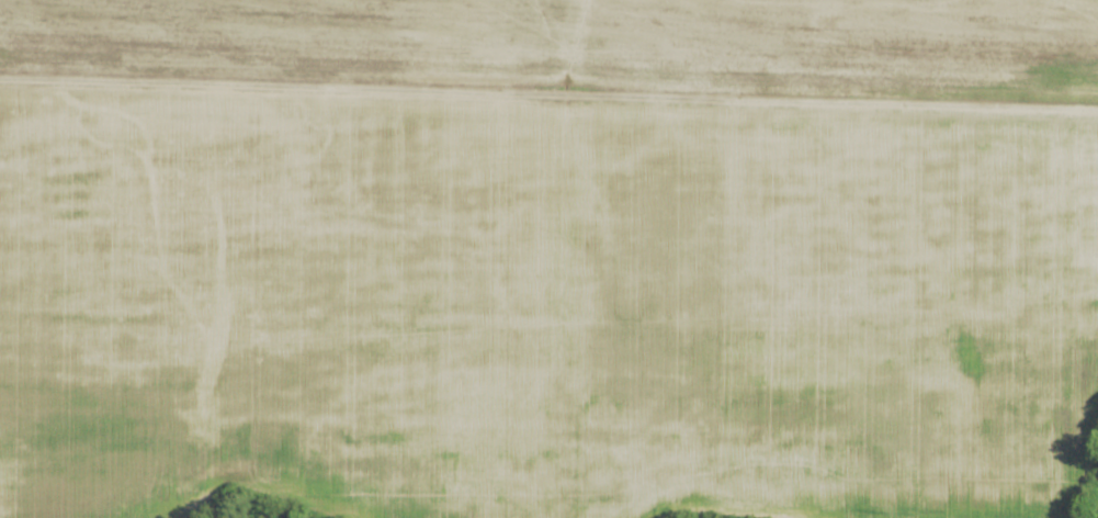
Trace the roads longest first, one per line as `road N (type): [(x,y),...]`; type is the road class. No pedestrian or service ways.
road 1 (residential): [(1097,107),(0,77)]
road 2 (residential): [(325,503),(615,517)]
road 3 (residential): [(1050,517),(1097,390)]

